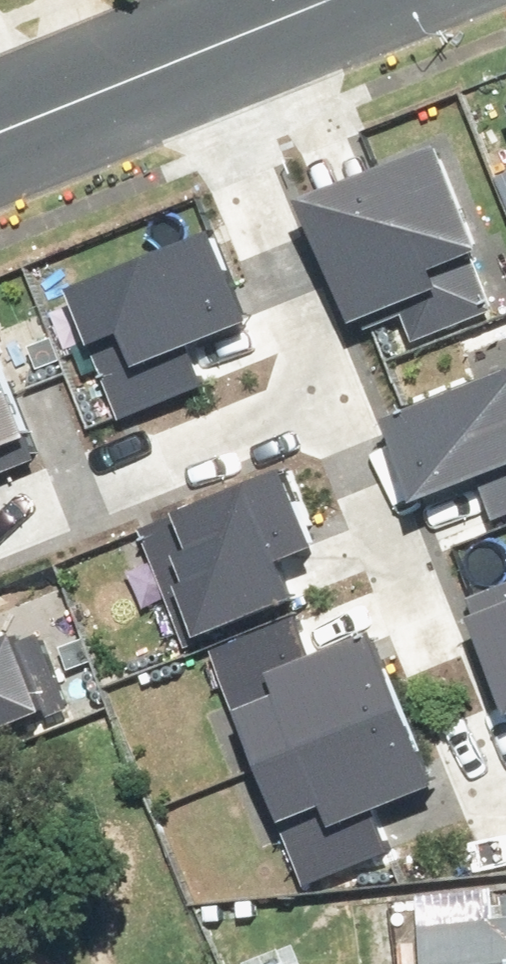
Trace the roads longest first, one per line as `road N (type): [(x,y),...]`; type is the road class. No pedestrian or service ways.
road 1 (residential): [(333,394),(492,827),(505,822)]
road 2 (residential): [(333,394),(196,45)]
road 3 (residential): [(0,517),(333,394)]
road 4 (tertiary): [(0,122),(196,45)]

